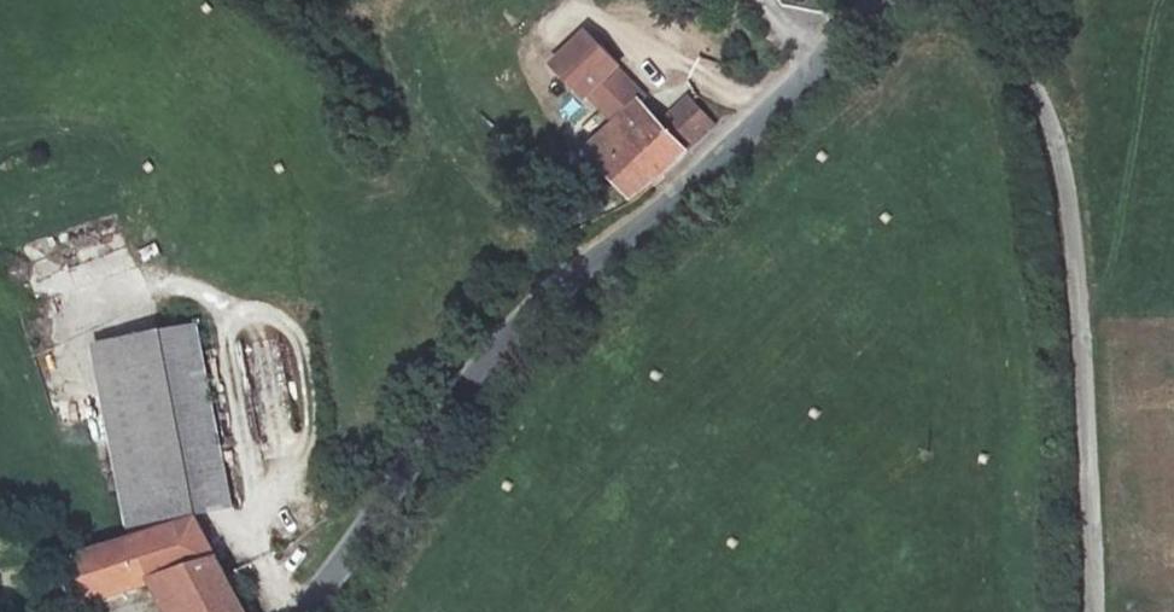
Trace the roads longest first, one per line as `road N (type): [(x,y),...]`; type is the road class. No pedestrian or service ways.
road 1 (unclassified): [(319,611),(358,573),(482,392),(577,284),(693,198),(888,0)]
road 2 (unclassified): [(1090,611),(1084,230),(1009,0)]

